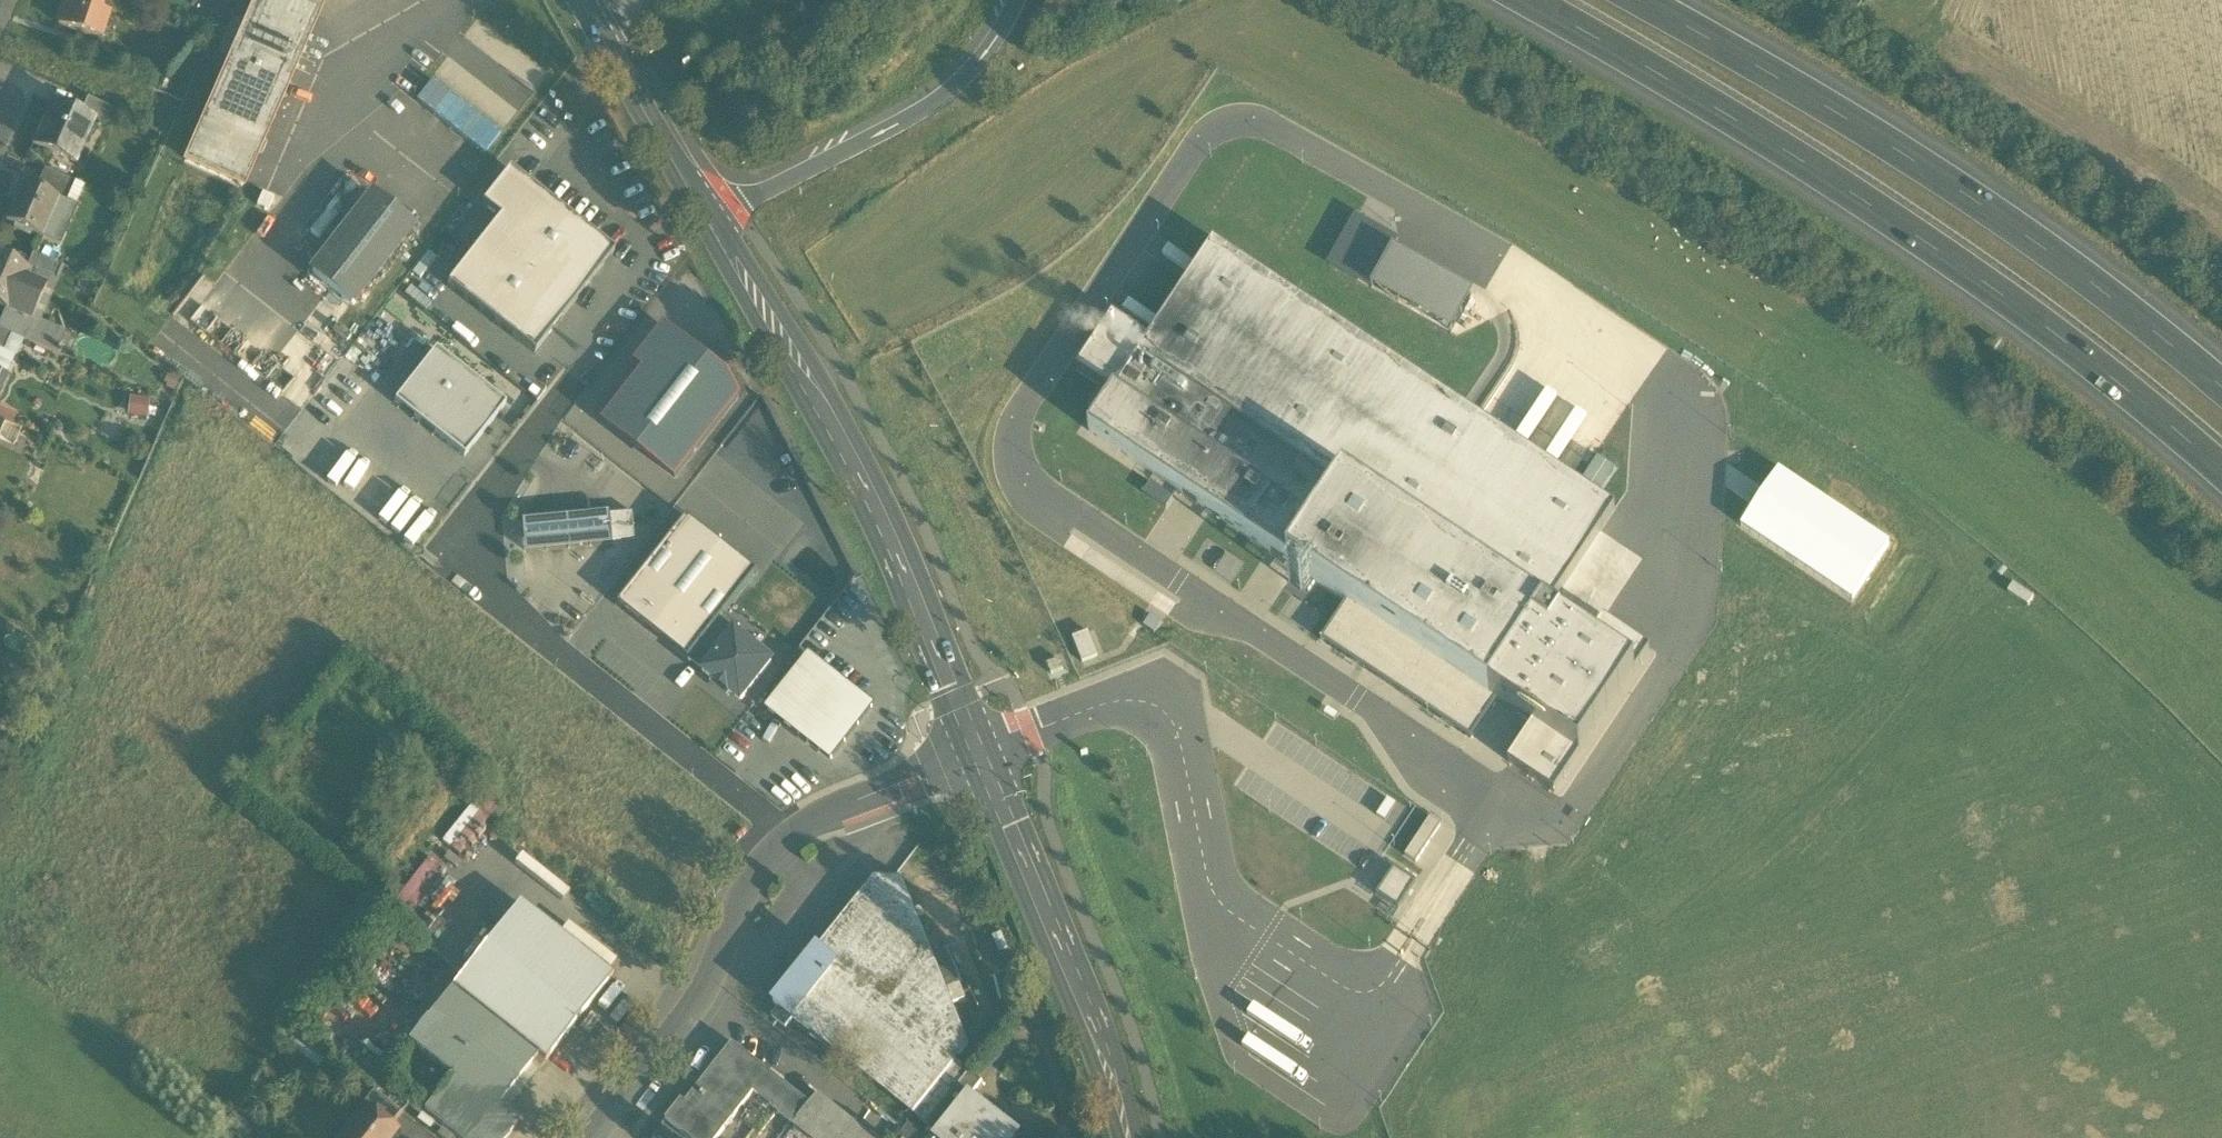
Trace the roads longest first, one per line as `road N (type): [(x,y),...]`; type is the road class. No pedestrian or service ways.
road 1 (motorway): [(1524,0),(1948,253),(2221,472)]
road 2 (motorway): [(2221,392),(1972,198),(1633,0)]
road 3 (unclassified): [(788,851),(445,550),(565,390)]
road 4 (secondary): [(706,220),(881,533),(978,755)]
road 5 (secondary): [(978,755),(1122,1137)]
road 6 (motorway): [(1016,0),(1005,28),(953,90),(706,220)]
road 7 (unclassified): [(588,1137),(683,1016),(788,851)]
road 8 (secondary): [(581,0),(706,220)]
road 9 (unclassified): [(788,851),(978,755)]

